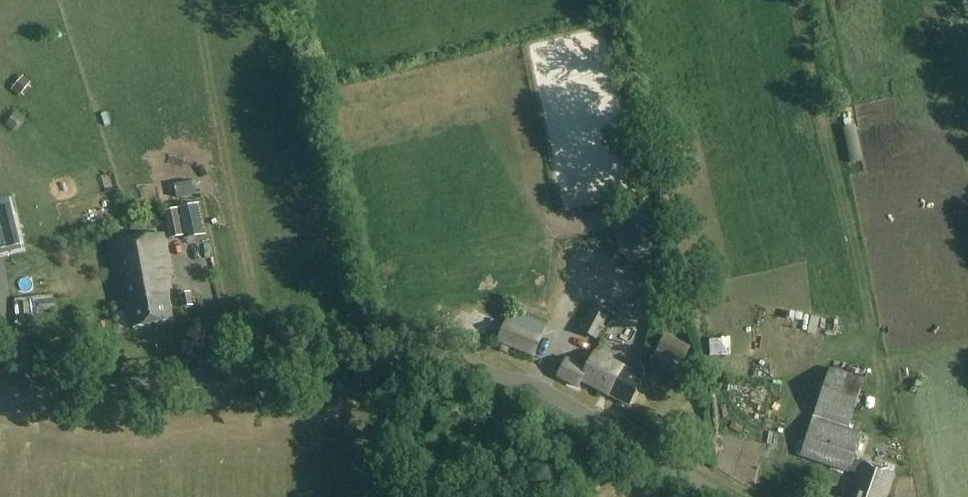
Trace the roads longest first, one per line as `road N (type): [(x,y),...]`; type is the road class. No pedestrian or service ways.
road 1 (unclassified): [(0,396),(429,362),(557,396),(724,496)]

